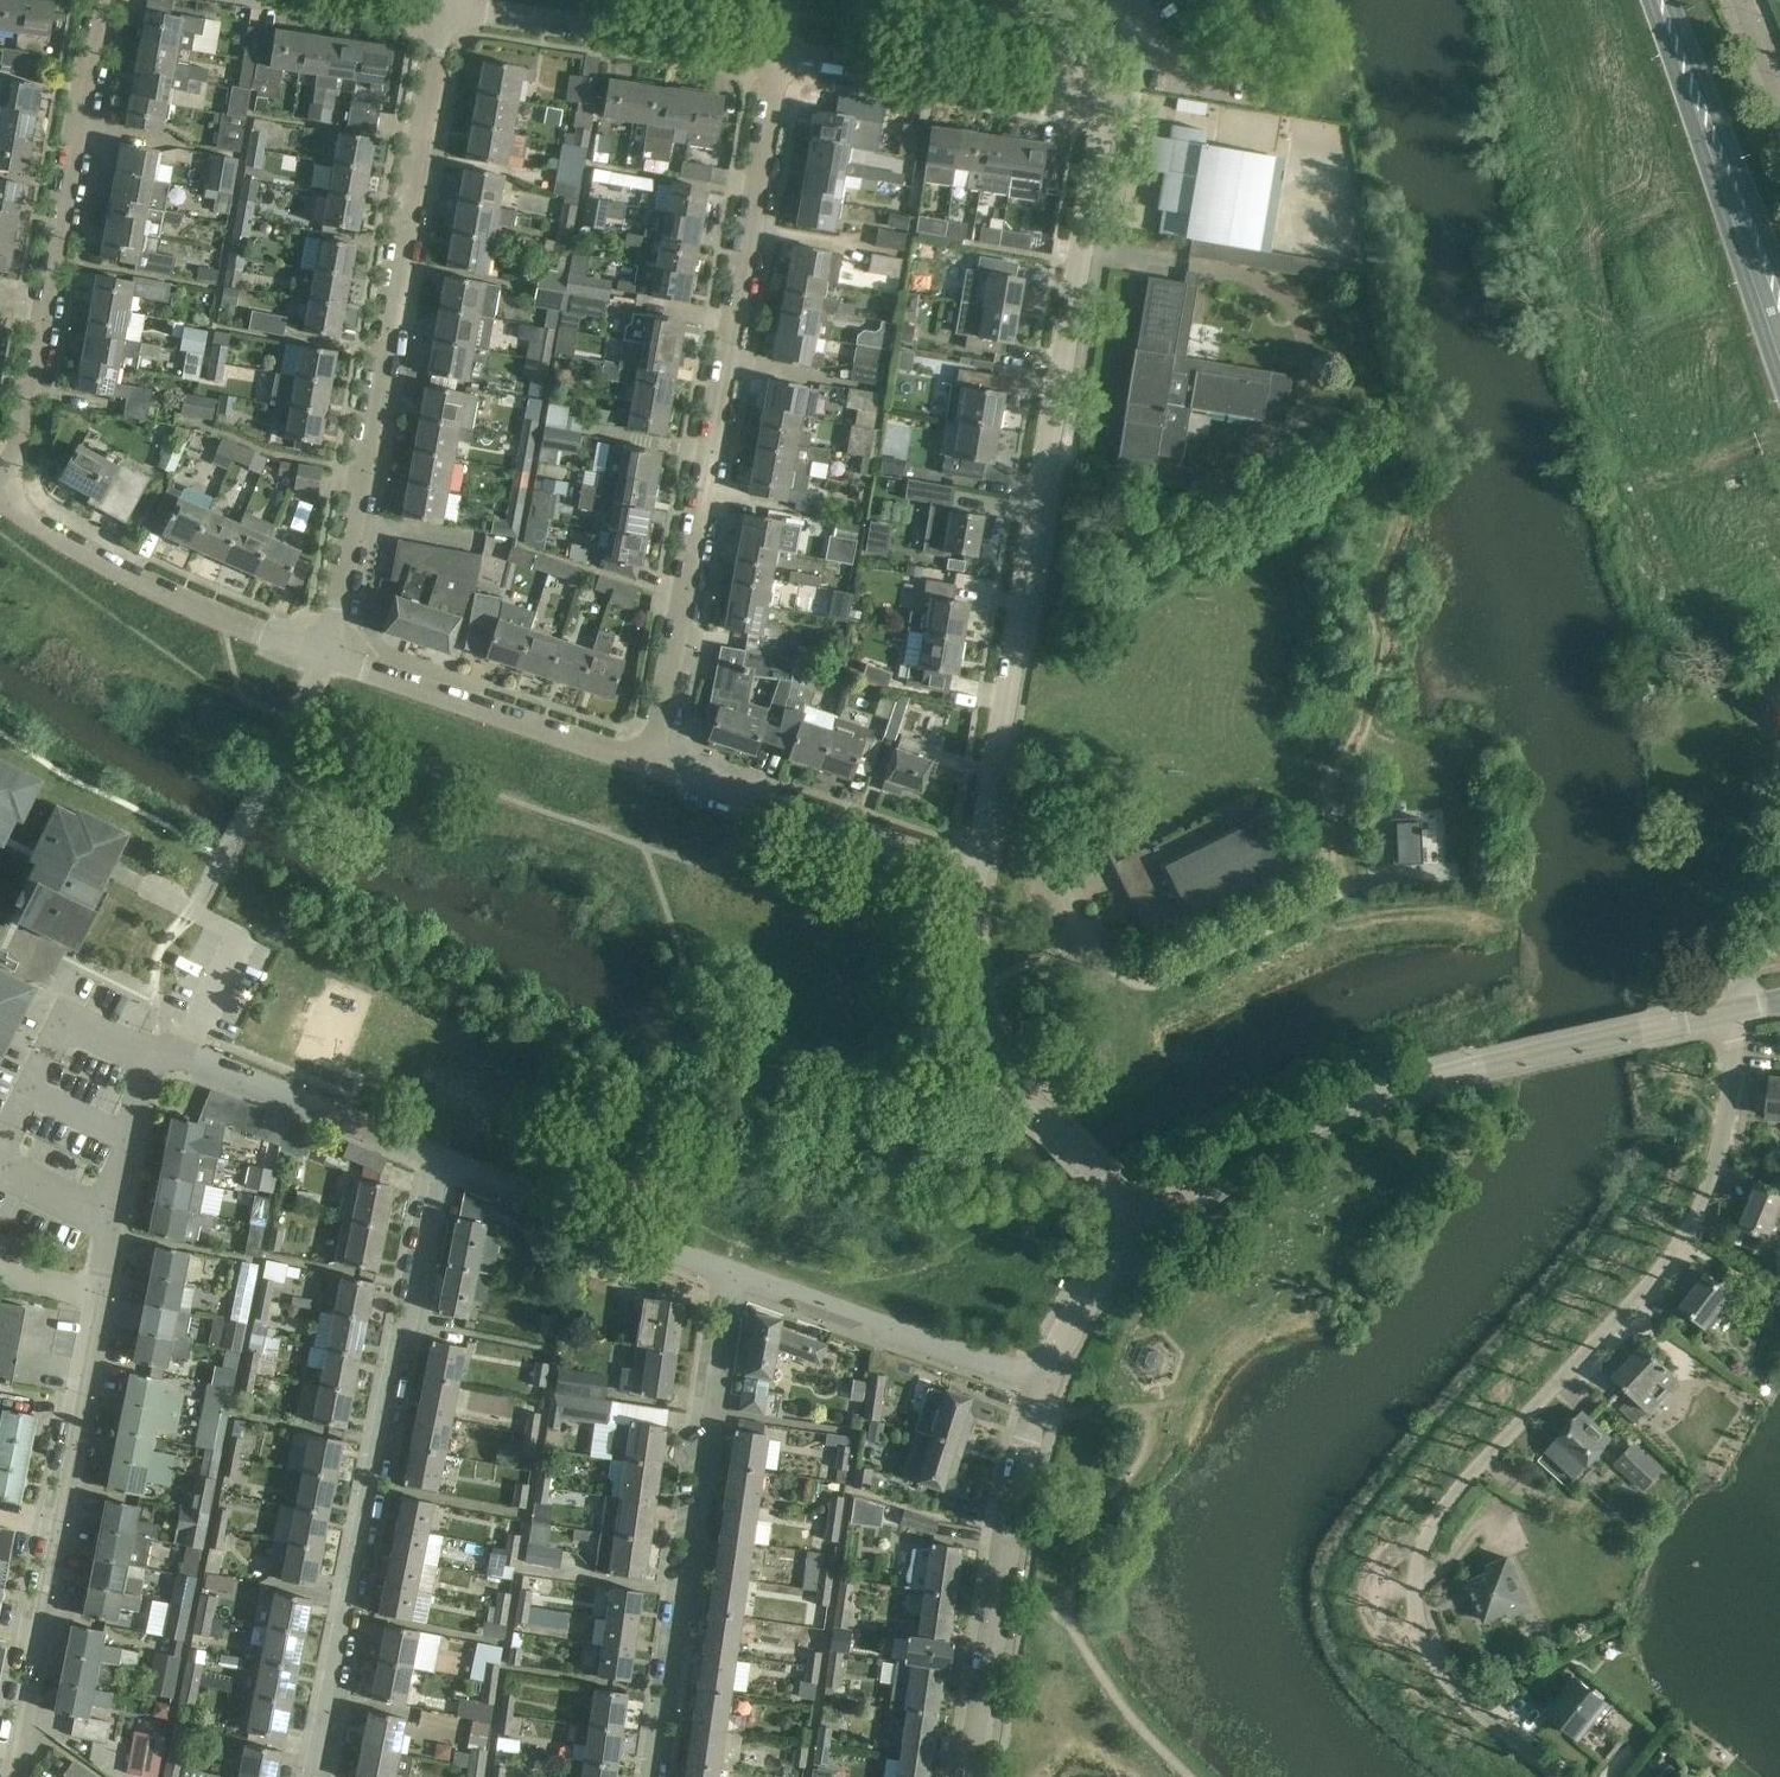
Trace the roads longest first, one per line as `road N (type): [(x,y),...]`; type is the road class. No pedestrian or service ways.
road 1 (residential): [(1564,1776),(1457,1691),(1416,1632),(1415,1581),(1429,1536),(1459,1486),(1669,1265),(1703,1209),(1731,1101),(1736,1047),(1728,1013)]
road 2 (unclassified): [(972,864),(1089,142),(1089,95)]
road 3 (residential): [(653,770),(780,49)]
road 4 (residential): [(315,649),(334,626),(444,0)]
road 5 (residential): [(313,1776),(442,1158)]
road 6 (unclassified): [(1144,1225),(1282,1135),(1408,1086),(1728,1013)]
road 7 (residential): [(733,1270),(649,1776)]
road 8 (residential): [(0,490),(12,469),(97,0)]
road 9 (residential): [(102,1295),(6,1776)]
road 10 (unclassified): [(1144,1225),(1009,1078),(984,1032),(965,966),(972,864)]
road 11 (unclassified): [(970,1776),(1017,1472),(1047,1383)]
road 12 (primary): [(1649,0),(1779,374)]
road 13 (residential): [(653,770),(315,649)]
road 14 (residential): [(315,649),(86,549),(0,490)]
road 15 (residential): [(1047,1383),(733,1270)]
road 16 (residential): [(780,49),(451,0)]
road 17 (residential): [(972,864),(653,770)]
road 18 (residential): [(442,1158),(146,1039)]
road 19 (residential): [(1089,95),(780,49)]
road 20 (residential): [(733,1270),(442,1158)]
road 21 (primary): [(1779,269),(1666,0)]
road 22 (residential): [(102,1295),(146,1039)]
road 23 (unclassified): [(1047,1383),(1075,1312),(1144,1225)]

